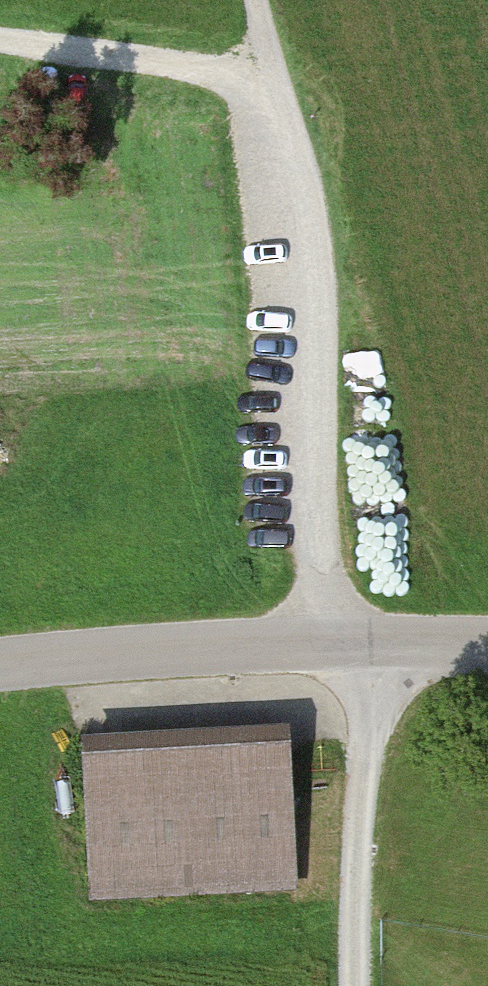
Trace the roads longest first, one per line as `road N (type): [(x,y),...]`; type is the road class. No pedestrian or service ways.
road 1 (track): [(253,0),(304,193),(318,298),(325,568),(357,642),(357,985)]
road 2 (unclassified): [(487,641),(51,655),(0,665)]
road 3 (track): [(277,87),(0,44)]

